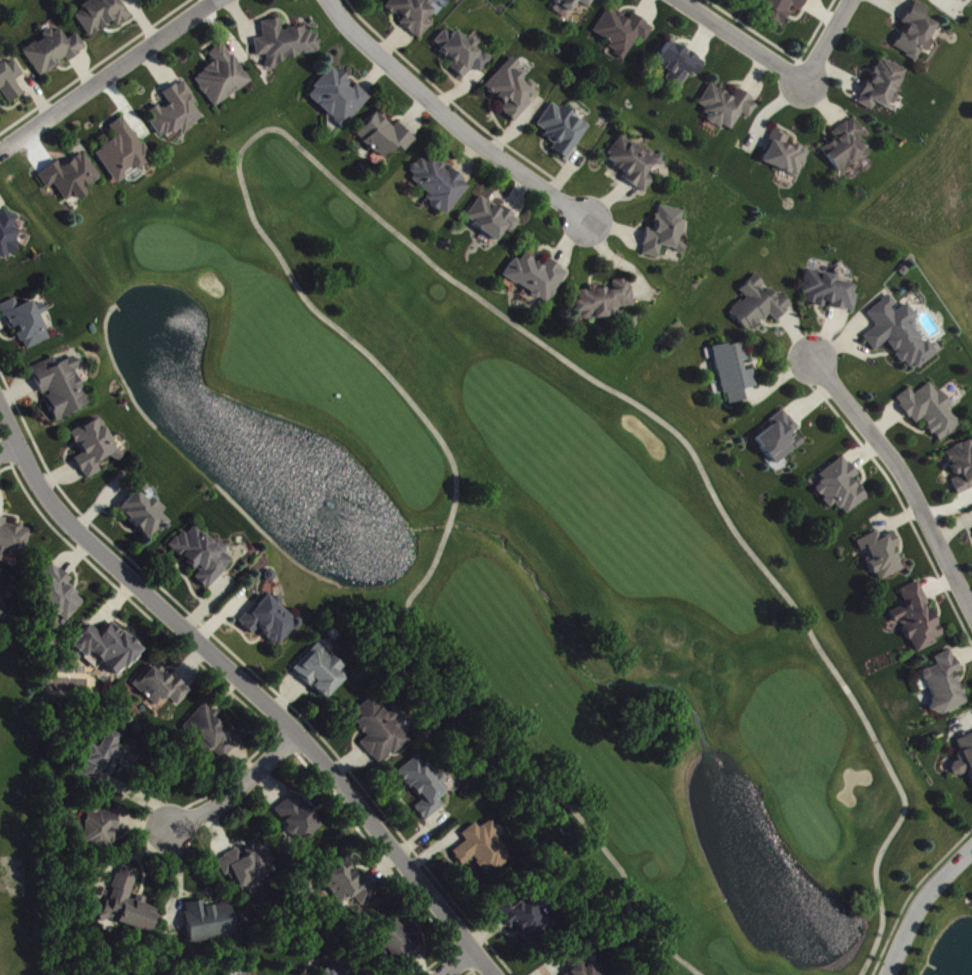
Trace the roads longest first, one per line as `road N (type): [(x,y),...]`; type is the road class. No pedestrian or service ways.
road 1 (residential): [(494,974),(298,731),(52,502),(0,406)]
road 2 (residential): [(336,0),(376,52),(590,221)]
road 3 (residential): [(971,608),(895,458),(815,363)]
road 4 (residential): [(0,150),(216,0)]
road 5 (residential): [(682,0),(808,85),(855,0)]
road 6 (residential): [(298,731),(222,808),(172,825)]
road 7 (residential): [(891,974),(926,895),(971,853)]

